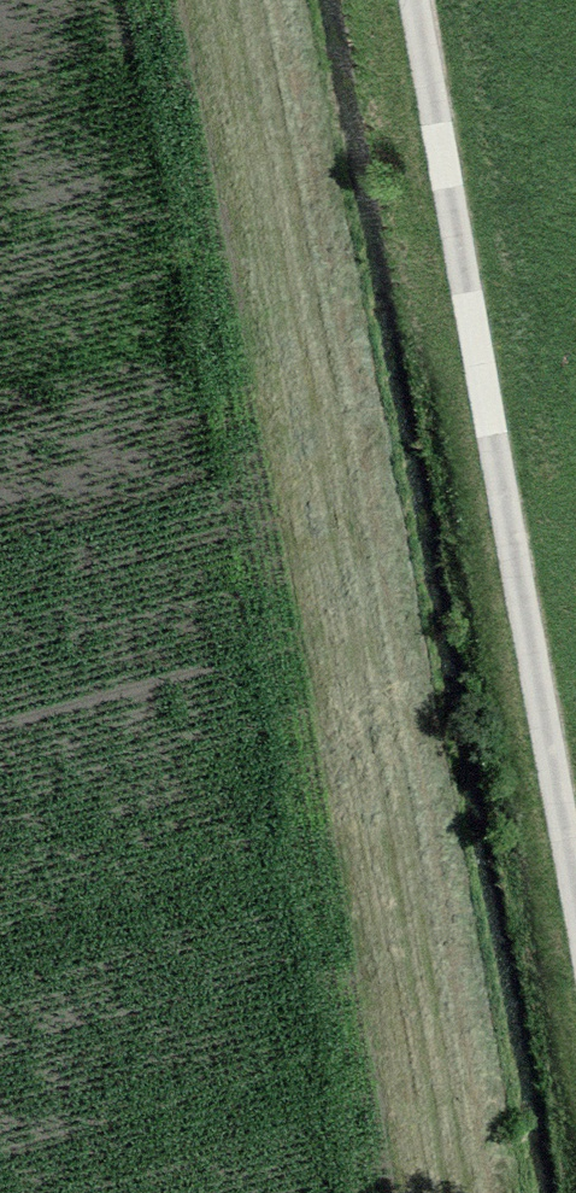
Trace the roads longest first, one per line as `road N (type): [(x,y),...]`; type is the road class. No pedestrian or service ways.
road 1 (track): [(464,1192),(245,0)]
road 2 (track): [(417,0),(575,872)]

